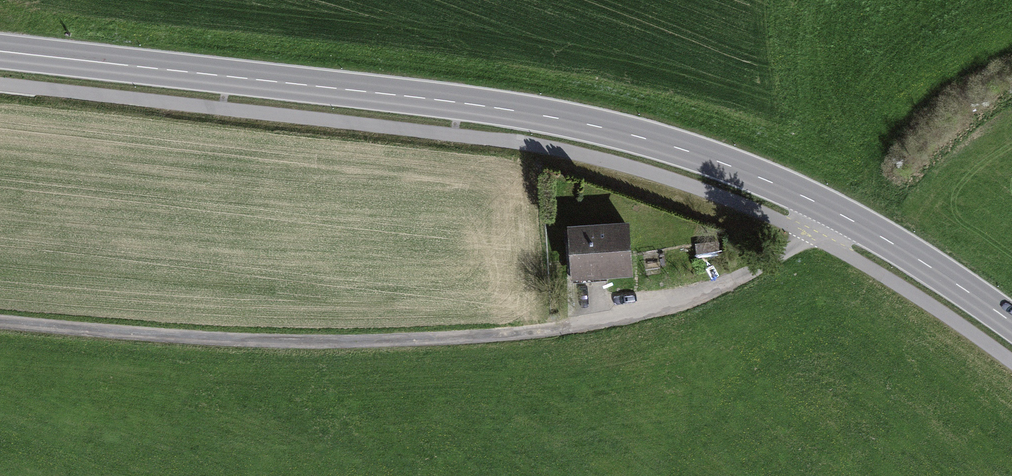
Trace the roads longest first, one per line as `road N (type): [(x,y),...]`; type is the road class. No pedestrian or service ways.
road 1 (primary): [(0,51),(562,115),(743,168),(848,215),(1011,318)]
road 2 (track): [(848,215),(819,242),(688,302),(570,329),(301,346),(0,327)]

